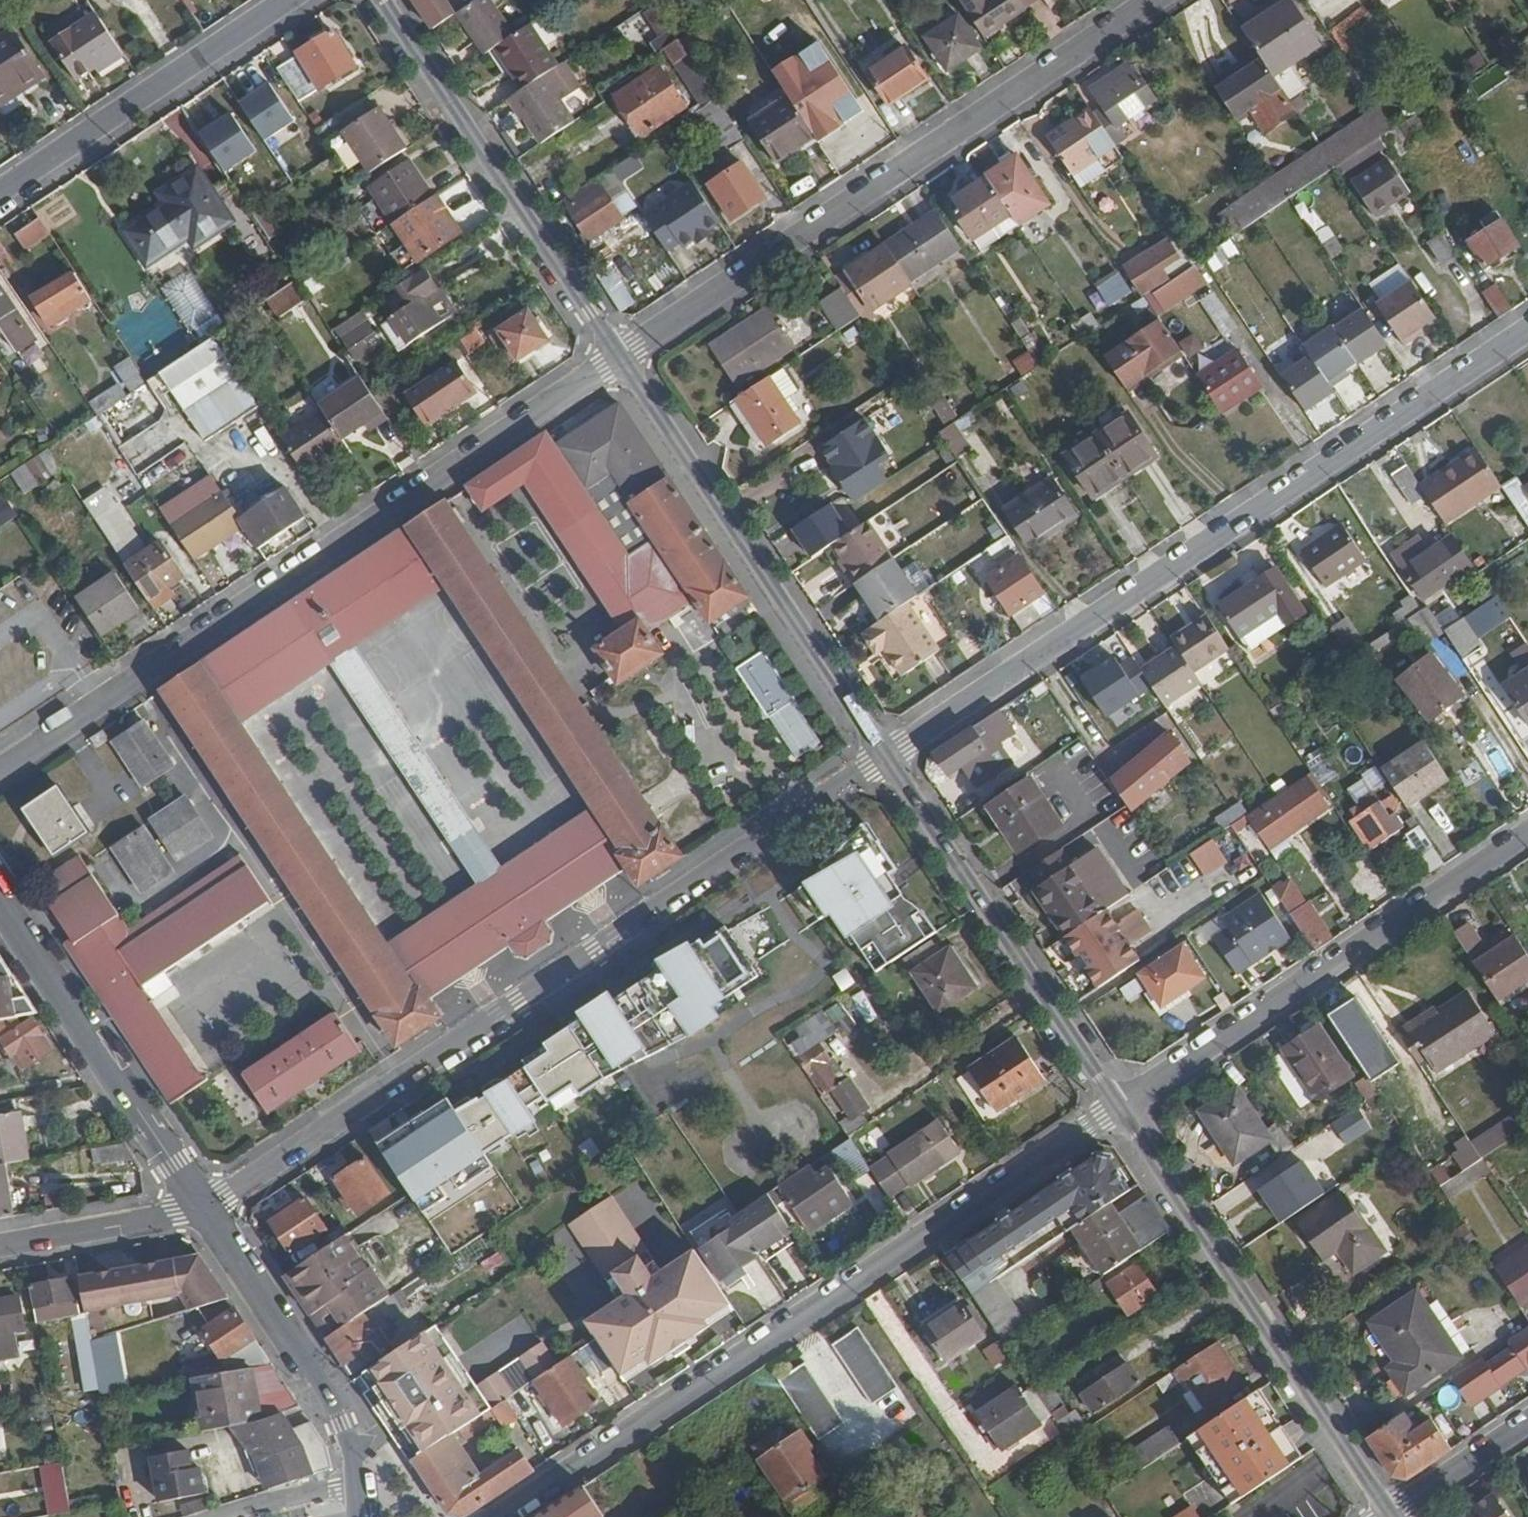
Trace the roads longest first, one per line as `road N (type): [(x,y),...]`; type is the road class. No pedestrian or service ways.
road 1 (residential): [(887,755),(205,1211)]
road 2 (residential): [(1527,332),(887,755)]
road 3 (residential): [(1117,1106),(491,1516)]
road 4 (residential): [(622,359),(0,770)]
road 5 (residential): [(1152,0),(622,359)]
road 6 (residential): [(1527,834),(1117,1106)]
road 7 (tertiary): [(1387,1516),(1117,1106)]
road 8 (tertiary): [(887,755),(622,359)]
road 9 (tertiary): [(622,359),(383,0)]
road 10 (tertiary): [(1117,1106),(887,755)]
road 11 (tertiary): [(0,901),(205,1211)]
road 12 (residential): [(0,194),(291,0)]
road 13 (tertiary): [(205,1211),(300,1348),(340,1424),(352,1448),(357,1516)]
road 14 (residential): [(205,1211),(0,1245)]
road 15 (residential): [(1392,1516),(1527,1425)]

